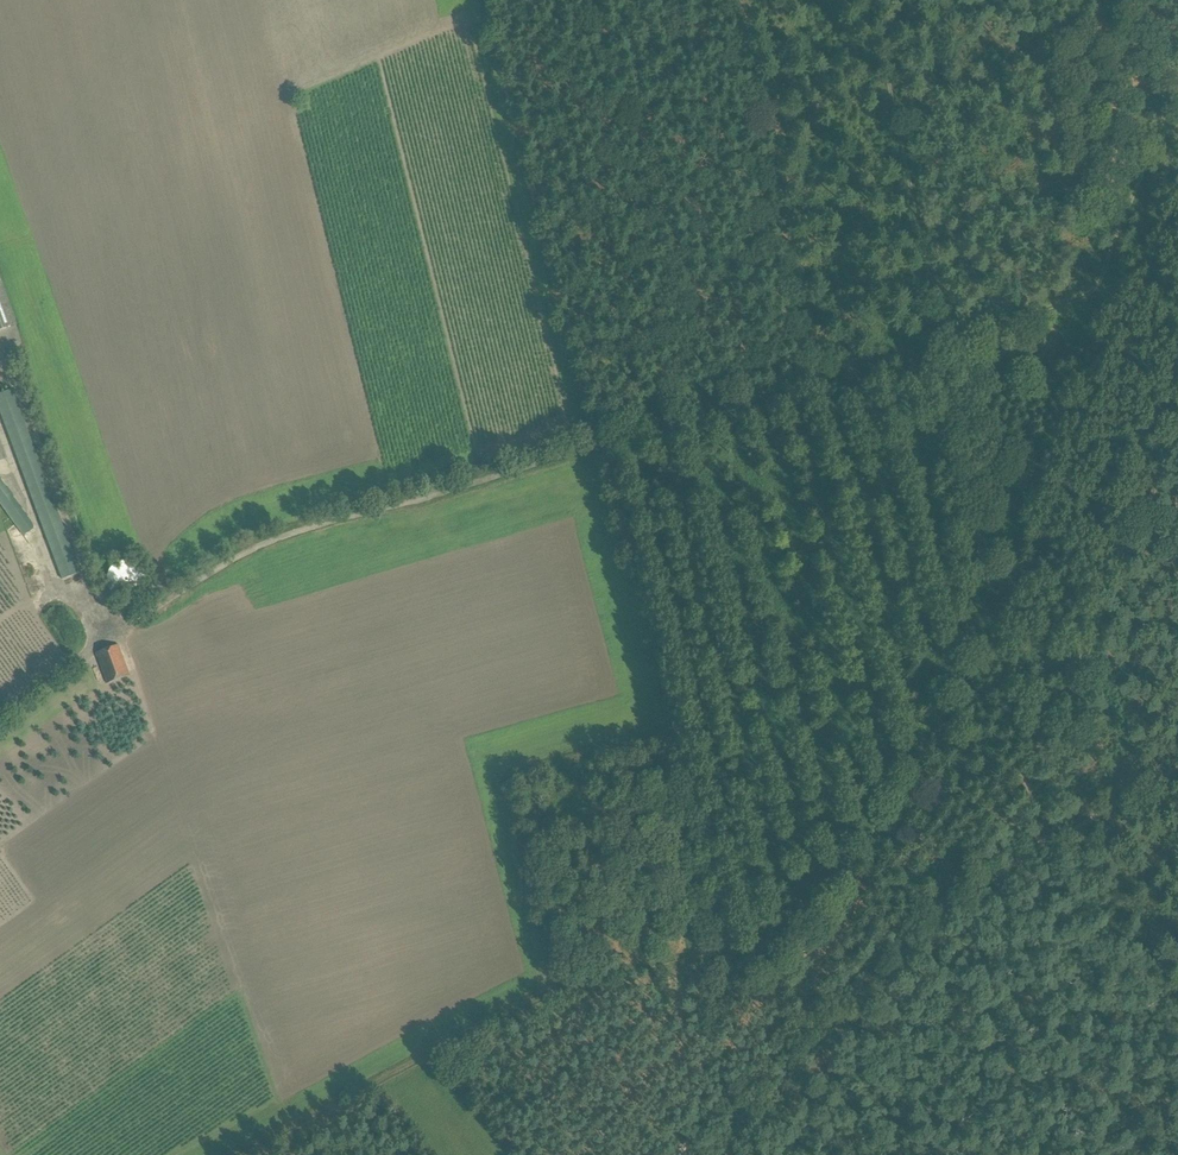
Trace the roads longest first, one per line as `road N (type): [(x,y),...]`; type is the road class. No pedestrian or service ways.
road 1 (track): [(169,596),(287,534),(1071,307),(1084,294),(1177,53)]
road 2 (track): [(872,0),(938,346)]

